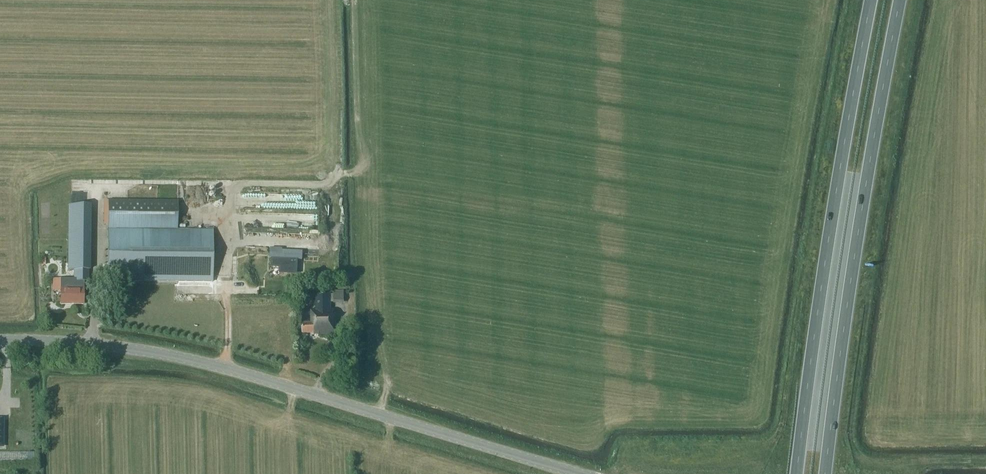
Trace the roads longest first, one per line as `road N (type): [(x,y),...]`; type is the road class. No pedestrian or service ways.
road 1 (tertiary): [(573,473),(183,358),(0,340)]
road 2 (trunk): [(871,0),(796,473)]
road 3 (trunk): [(825,473),(900,0)]

